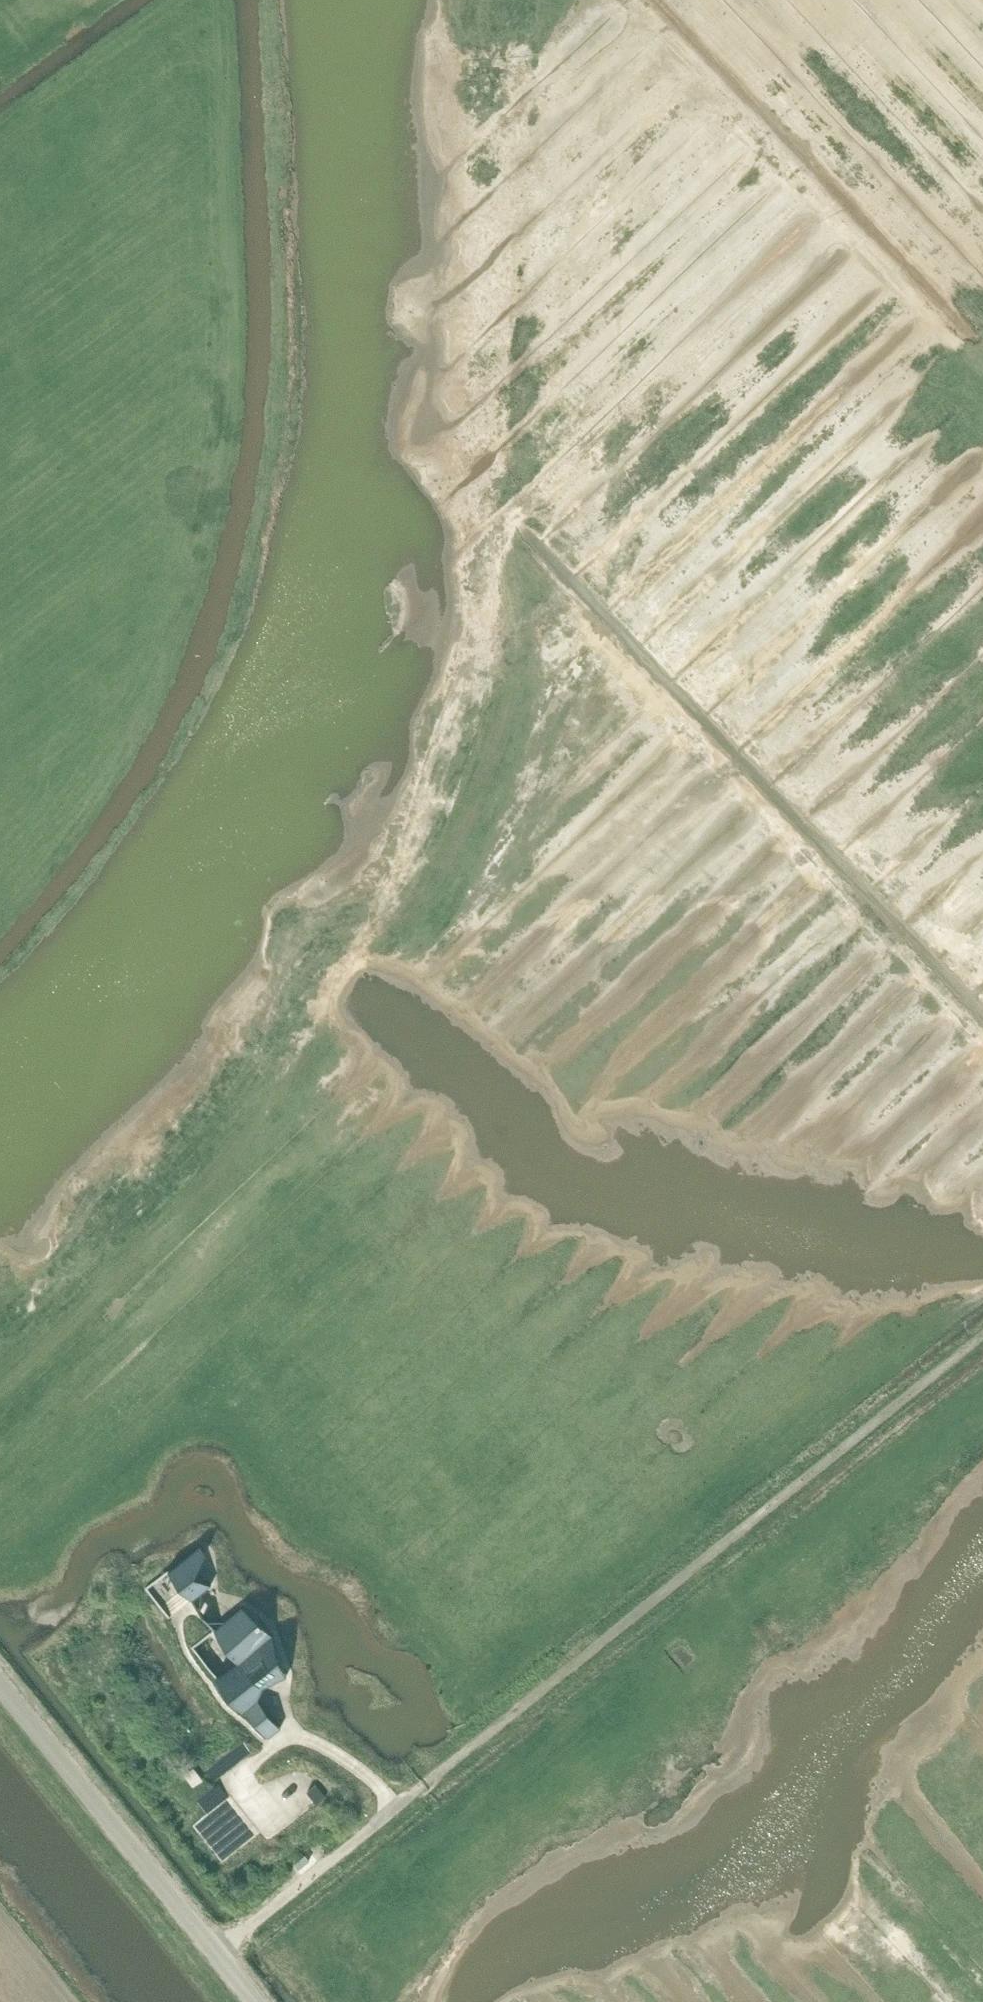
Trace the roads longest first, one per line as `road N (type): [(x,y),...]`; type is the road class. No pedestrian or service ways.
road 1 (track): [(217,1939),(395,1809),(982,1321)]
road 2 (tertiary): [(267,2001),(0,1677)]

